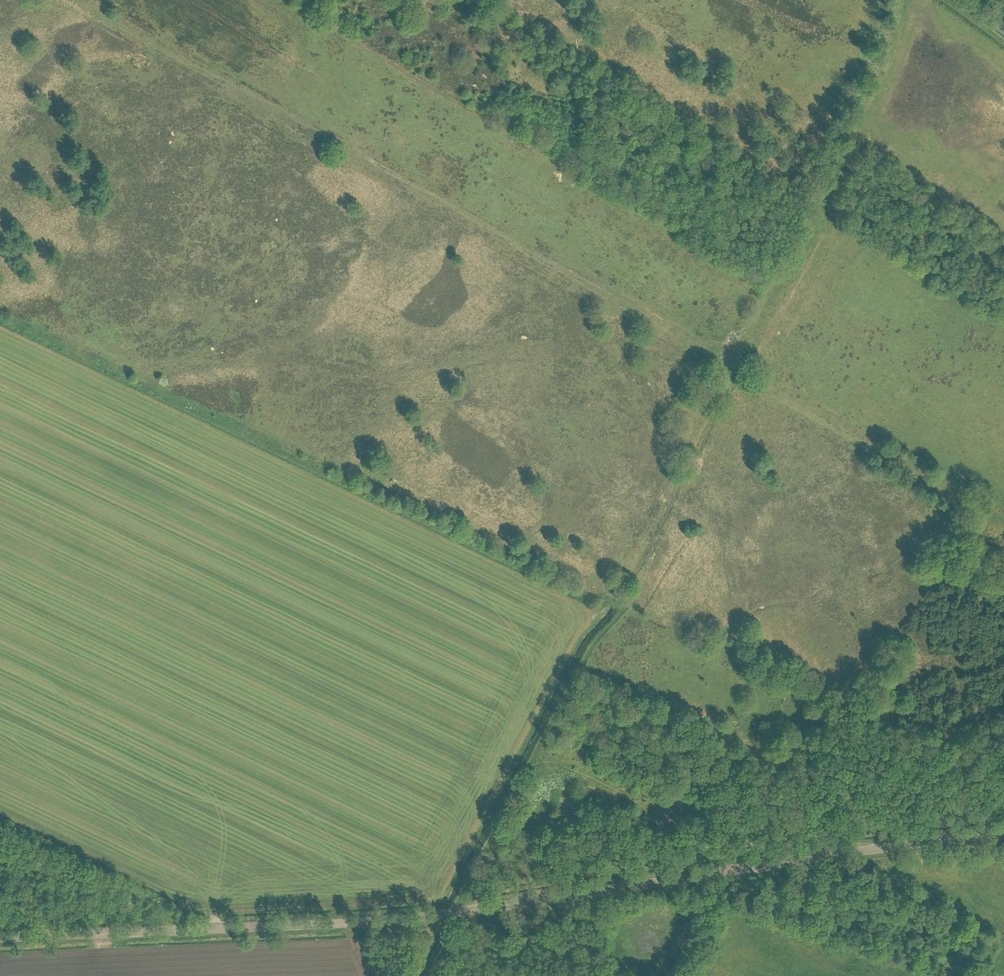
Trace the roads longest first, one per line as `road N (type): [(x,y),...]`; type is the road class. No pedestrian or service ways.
road 1 (track): [(1003,524),(76,0)]
road 2 (tertiary): [(0,937),(402,919),(1003,833)]

